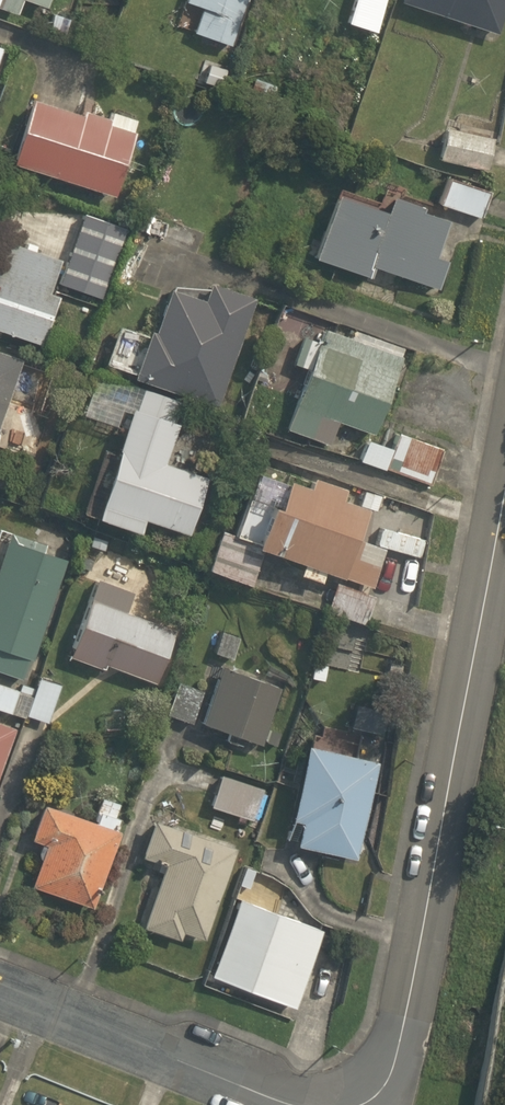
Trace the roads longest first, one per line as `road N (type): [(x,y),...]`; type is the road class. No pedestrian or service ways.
road 1 (residential): [(365,1104),(384,1089),(403,1036),(504,510)]
road 2 (residential): [(0,990),(284,1104)]

